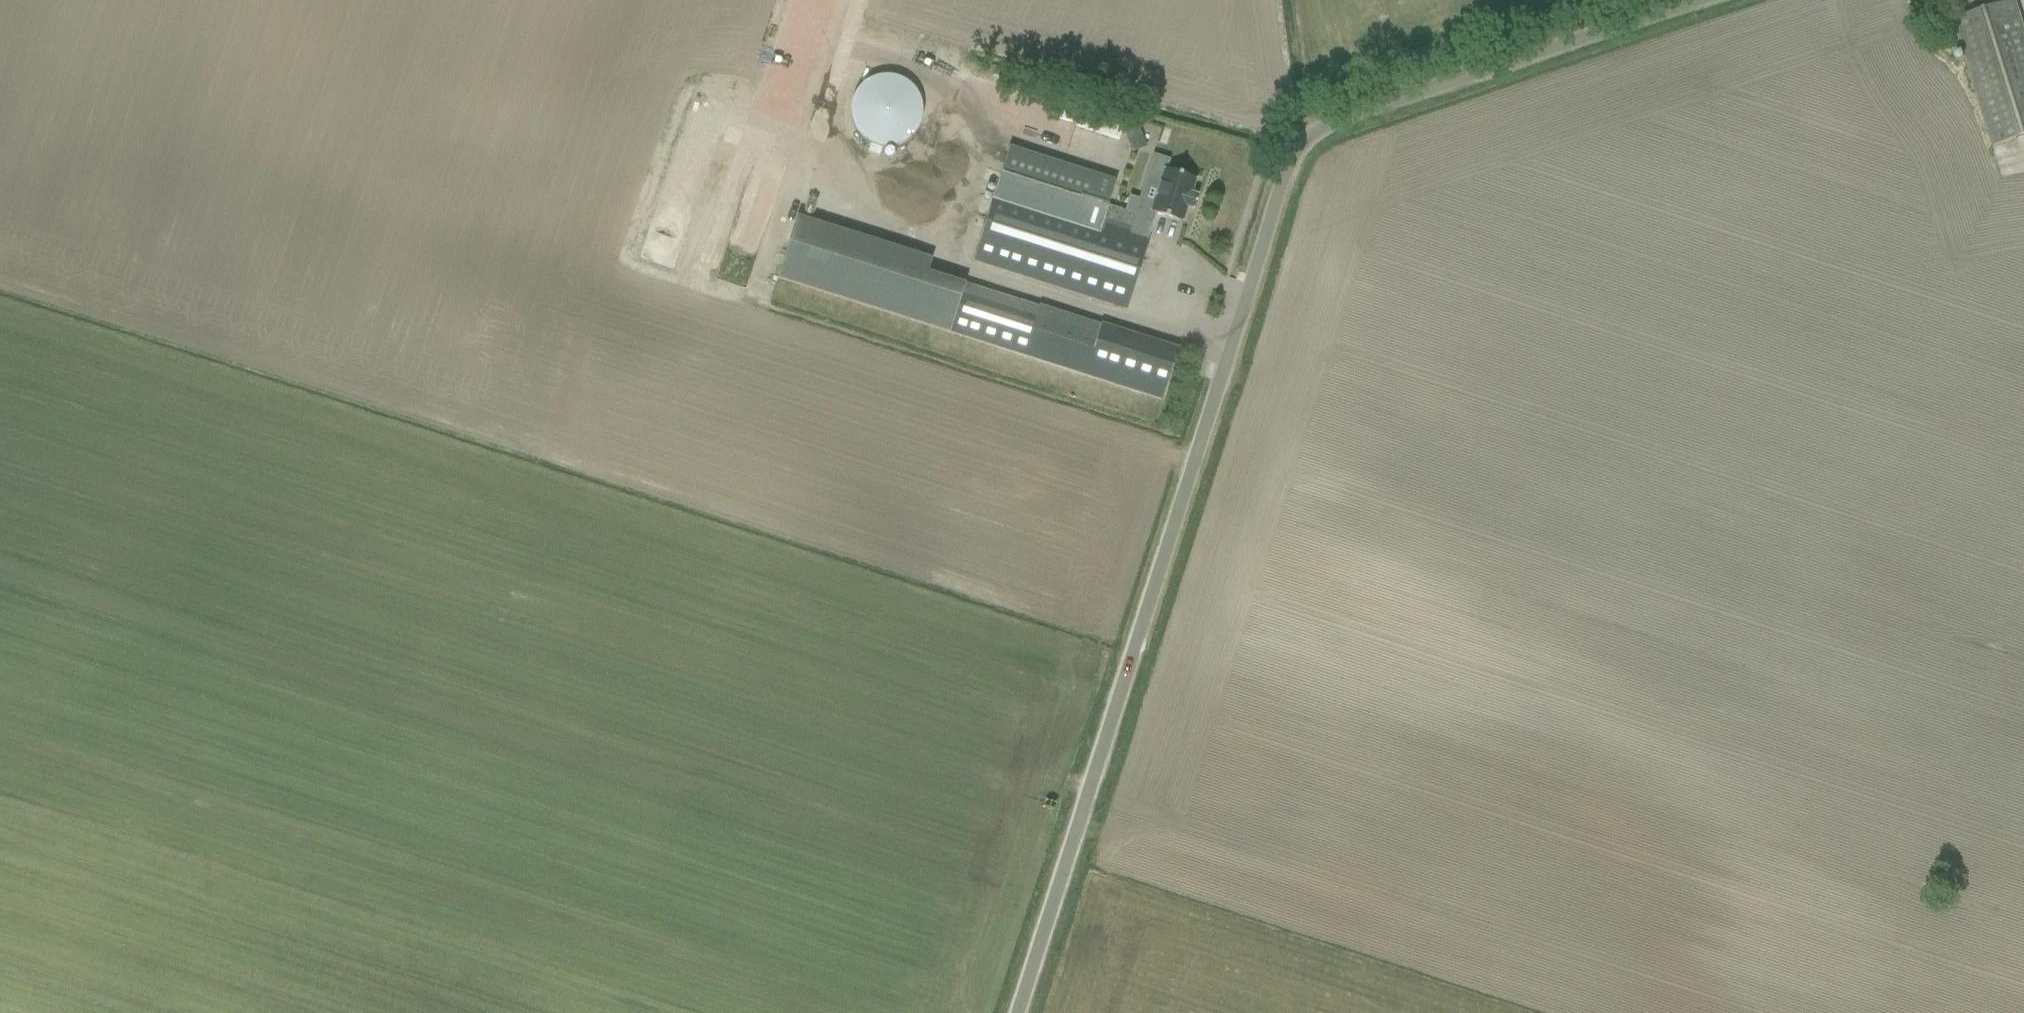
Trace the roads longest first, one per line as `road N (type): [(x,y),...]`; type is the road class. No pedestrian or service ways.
road 1 (unclassified): [(1028,1012),(1305,146),(1324,120),(1349,106),(1680,0)]

